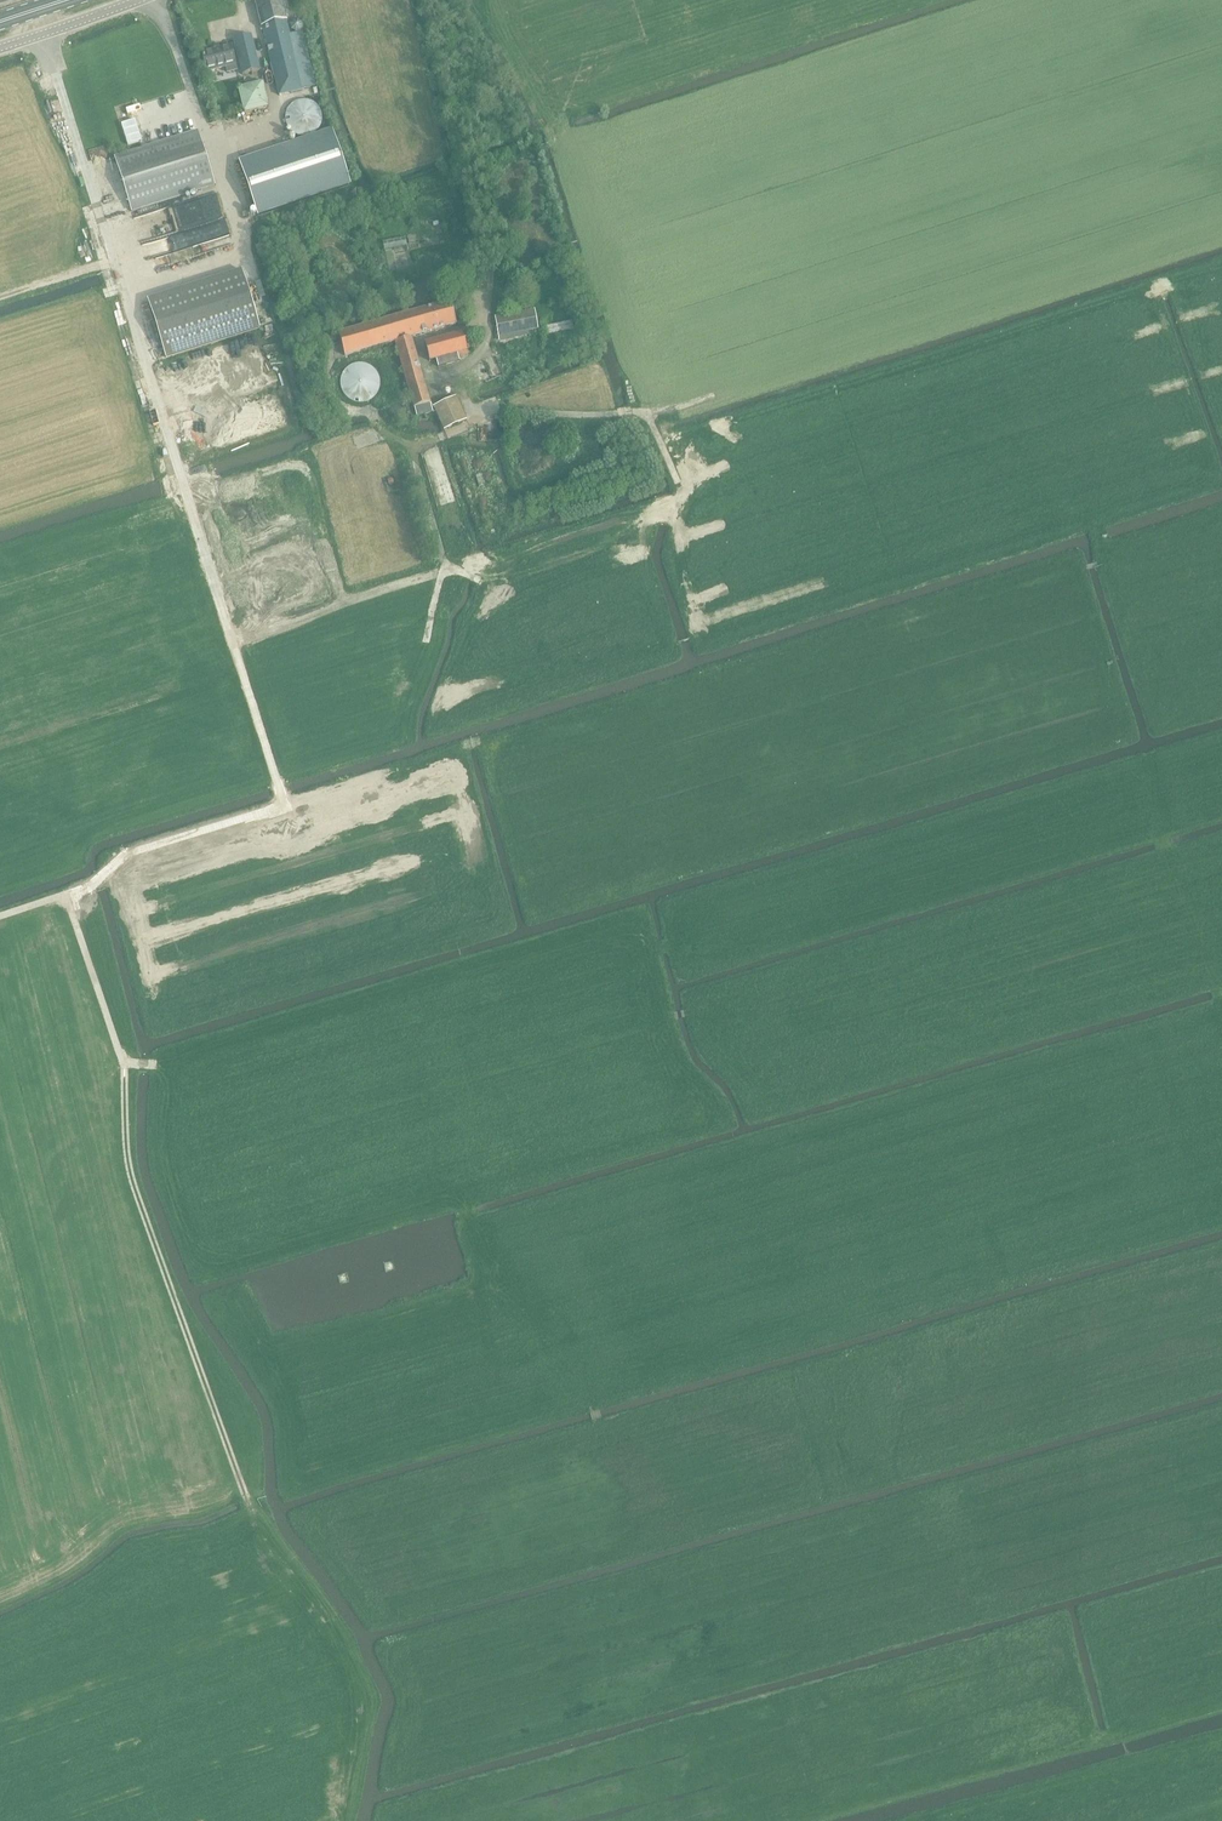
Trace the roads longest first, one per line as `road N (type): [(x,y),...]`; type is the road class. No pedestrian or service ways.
road 1 (track): [(156,1066),(122,1063),(67,898),(0,917)]
road 2 (track): [(0,298),(230,224)]
road 3 (track): [(645,413),(481,418),(451,385)]
road 4 (track): [(714,395),(645,413),(678,482)]
road 5 (unclassified): [(0,48),(135,0)]

